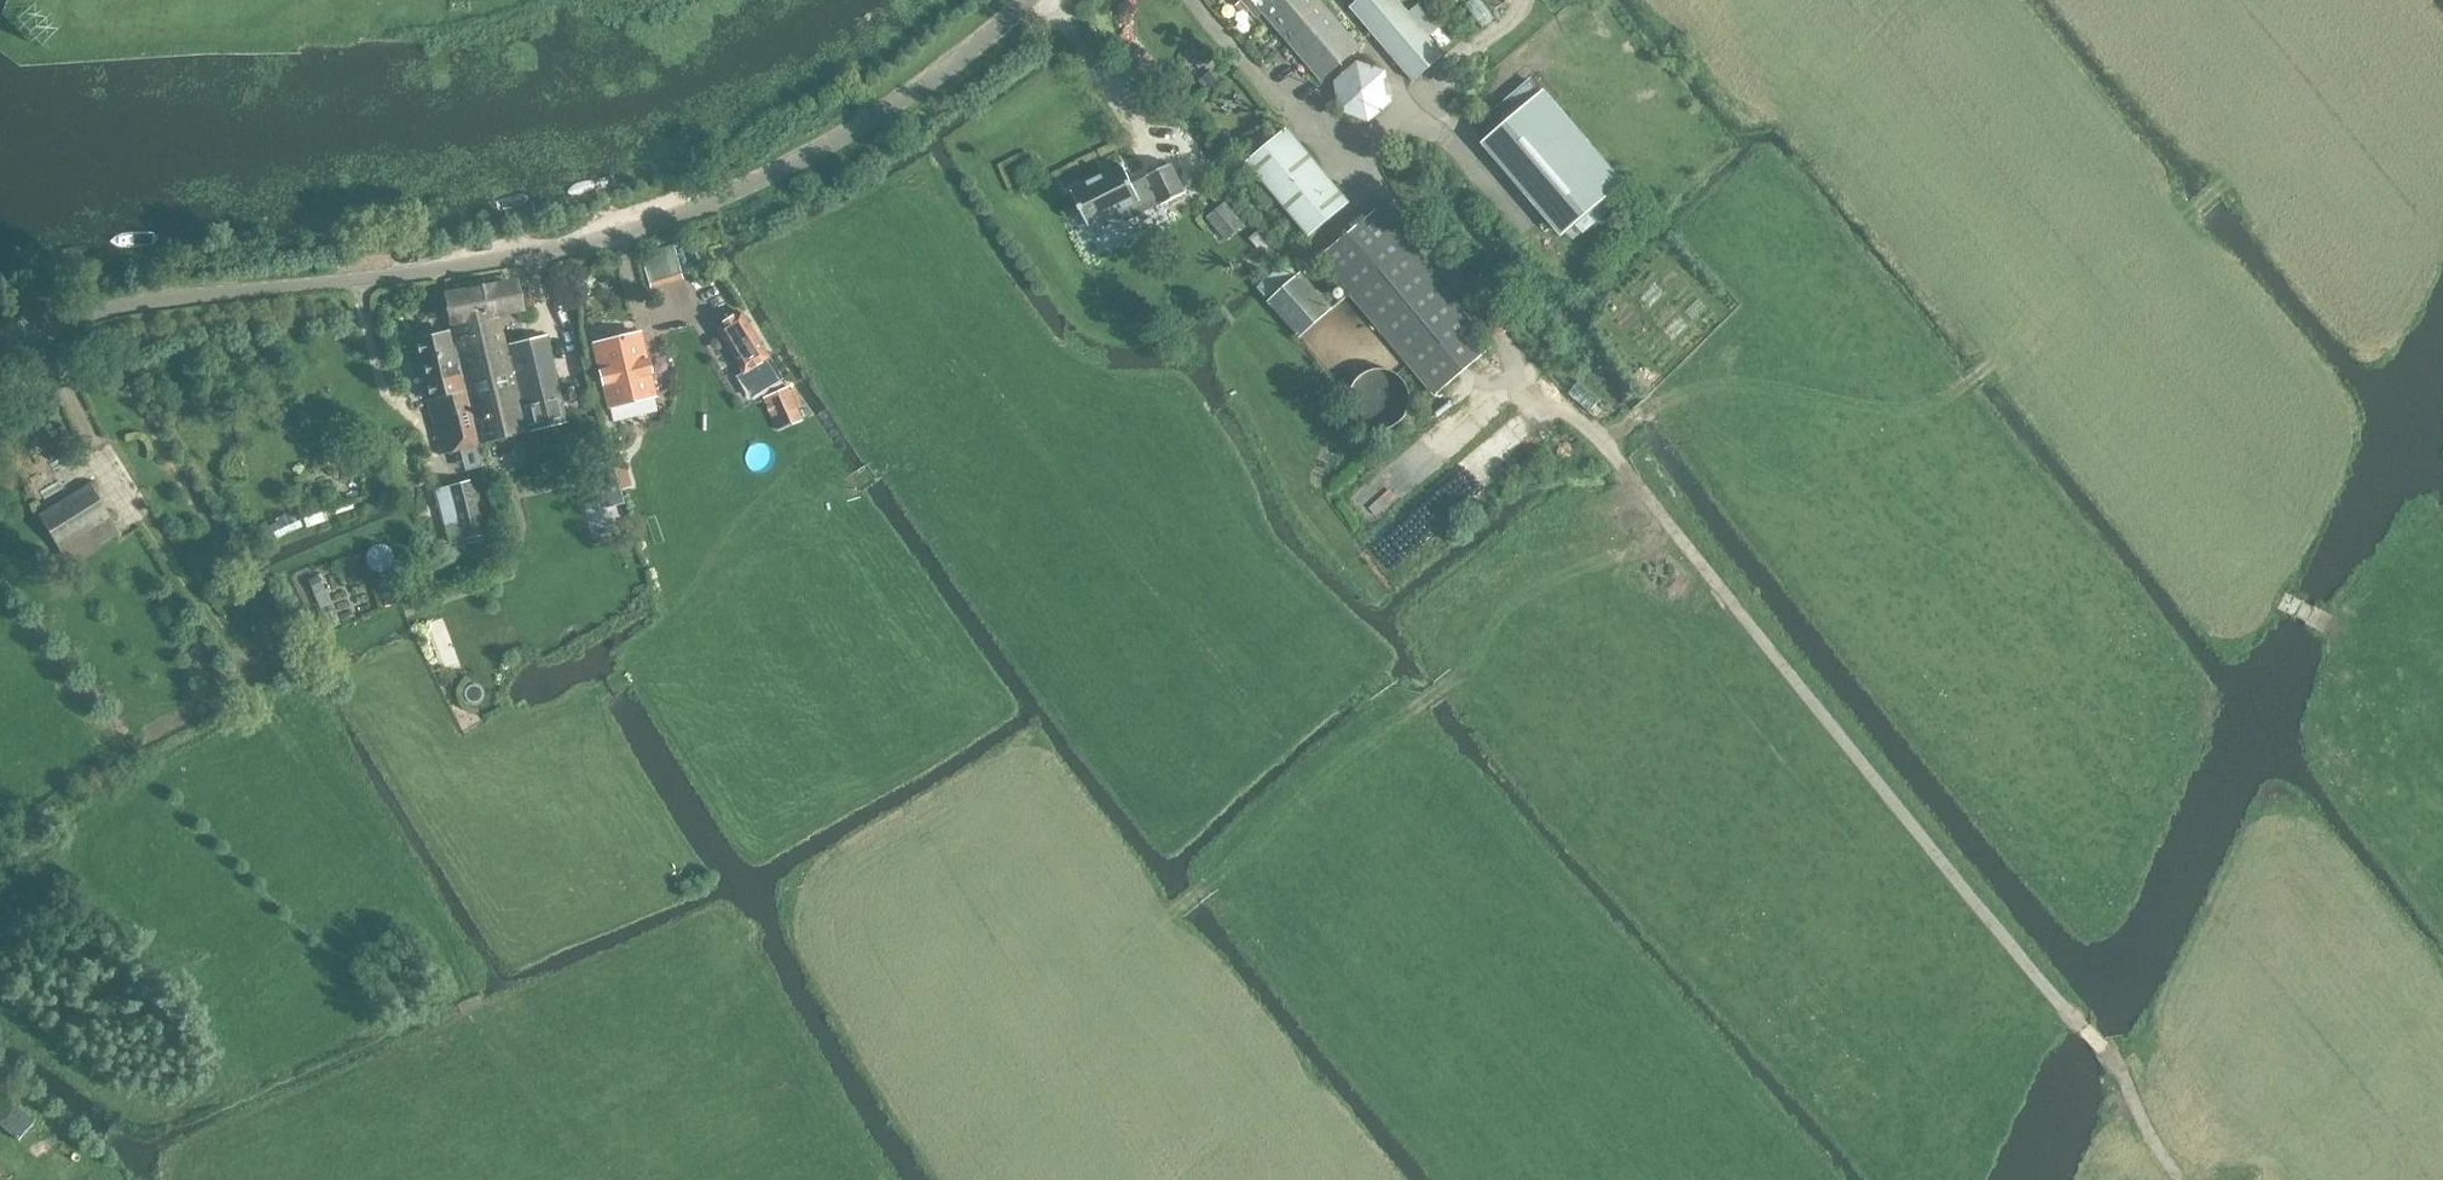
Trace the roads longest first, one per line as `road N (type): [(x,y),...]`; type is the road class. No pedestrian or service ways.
road 1 (track): [(2193,1179),(2170,1166),(2114,1061),(1993,925),(1664,516),(1516,604),(1449,684)]
road 2 (unclassified): [(0,340),(55,321),(385,275),(592,233),(714,194),(938,81),(1036,0)]
road 3 (track): [(1664,516),(1381,195),(1284,111)]
road 4 (track): [(2442,1002),(2244,1179)]

